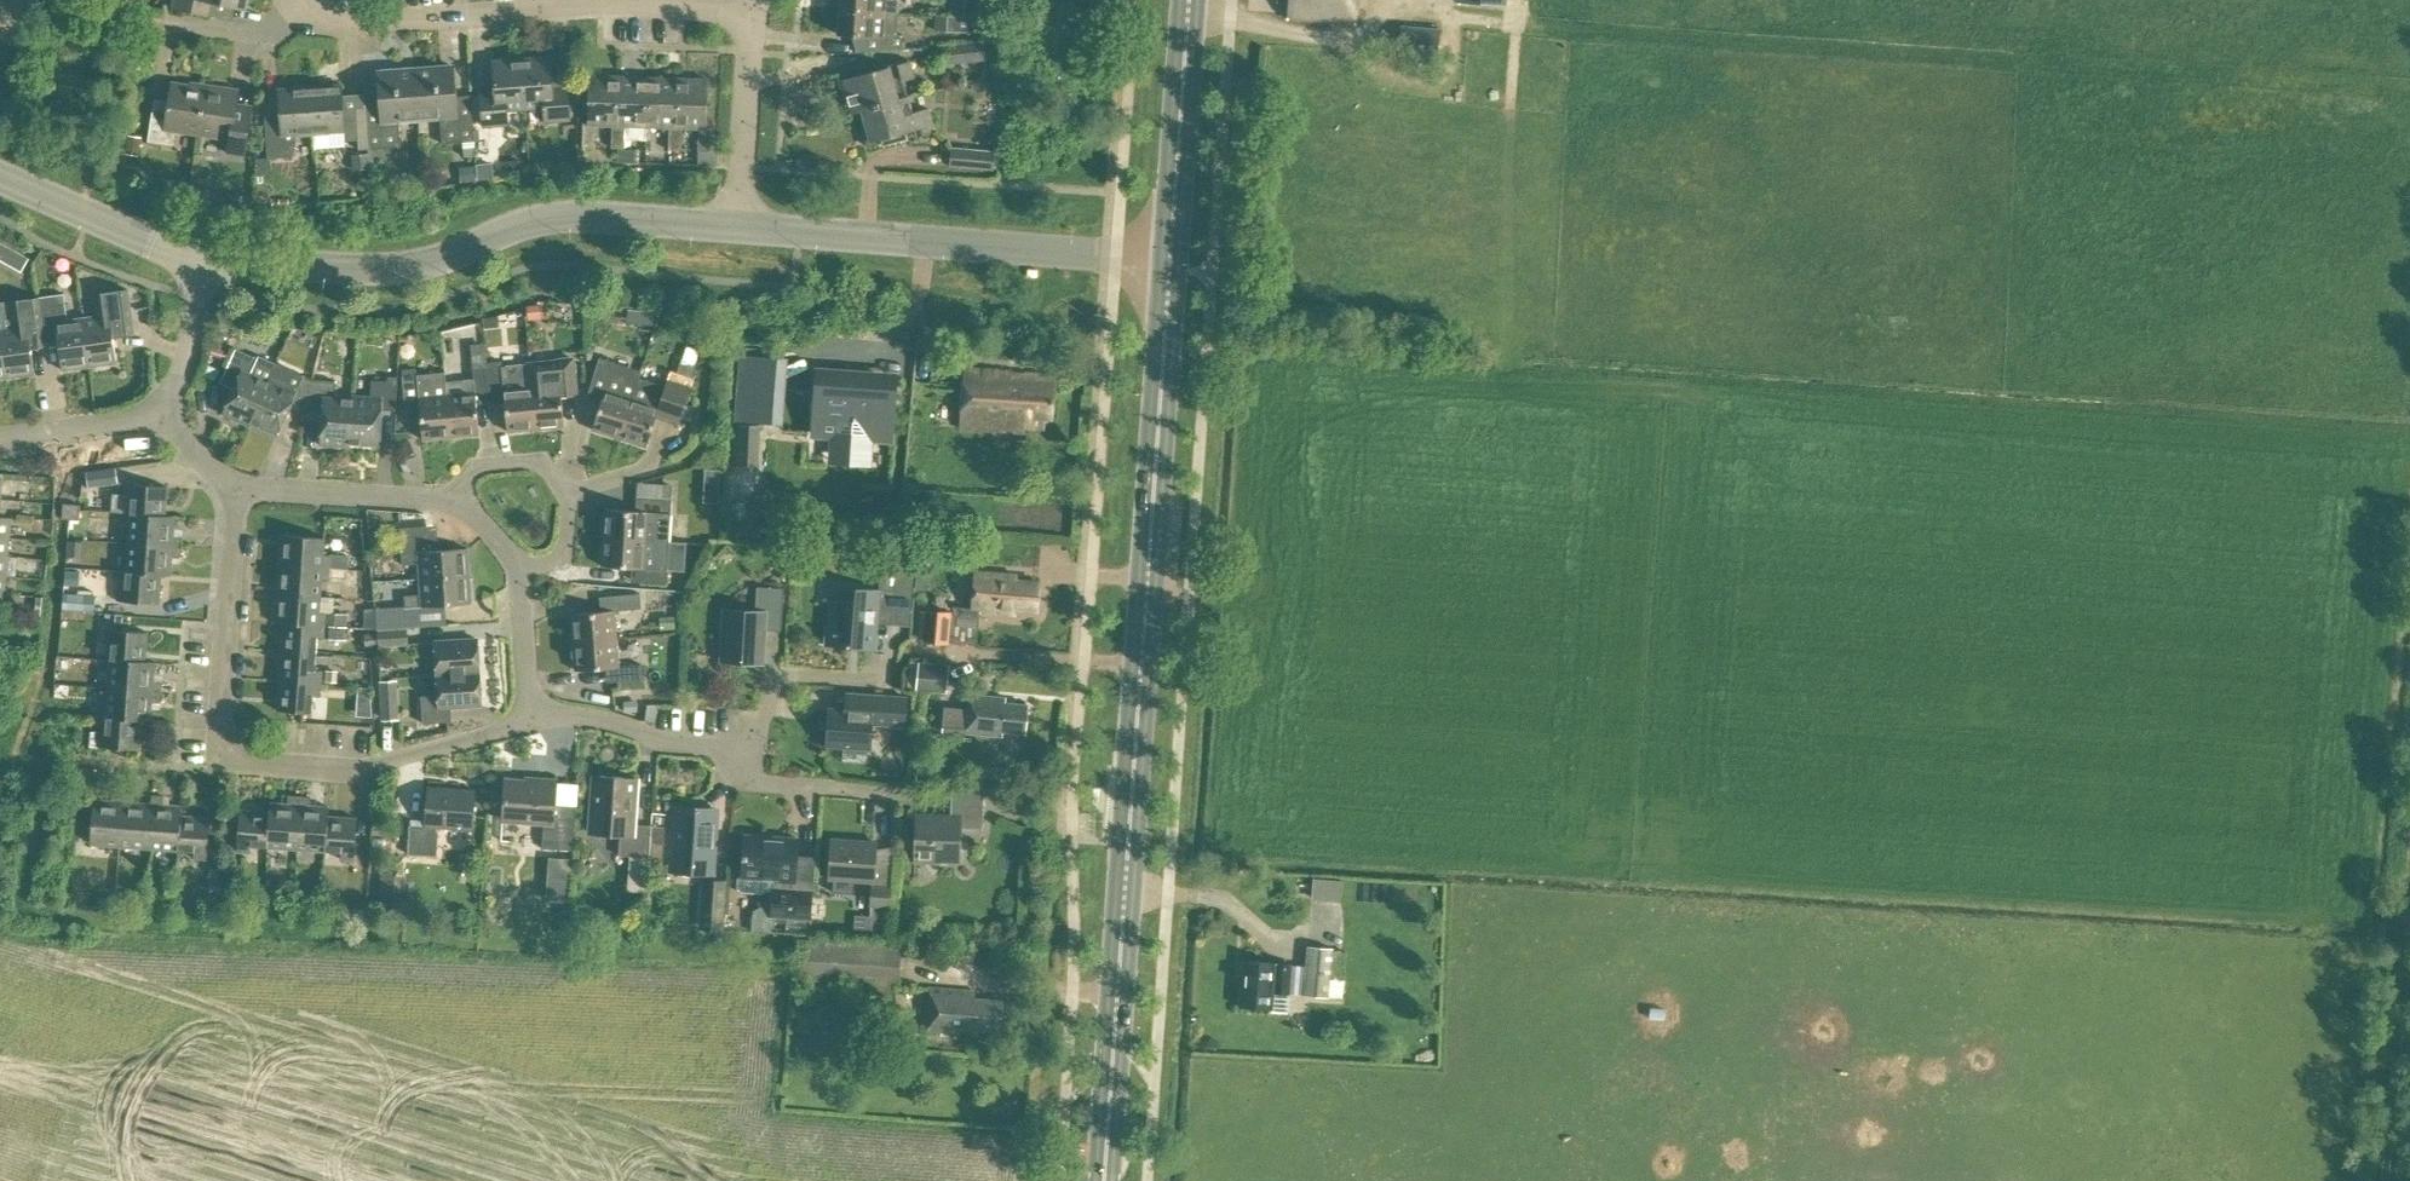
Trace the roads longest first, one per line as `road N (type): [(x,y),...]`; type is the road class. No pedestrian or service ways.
road 1 (secondary): [(1105,1180),(1170,268)]
road 2 (residential): [(530,720),(366,771),(229,755),(222,744),(238,486)]
road 3 (unclassified): [(738,228),(551,219),(418,265),(200,262)]
road 4 (residential): [(754,14),(637,5),(377,21),(315,2)]
road 5 (unclassified): [(1170,268),(738,228)]
road 6 (track): [(2409,852),(2381,1180)]
road 7 (secondary): [(1170,268),(1189,0)]
road 8 (residential): [(519,572),(557,558),(566,545),(567,494),(546,467),(482,468),(453,500)]
road 9 (residential): [(746,747),(691,745),(604,720),(530,720)]
road 10 (unclassified): [(200,262),(0,177)]
road 11 (residential): [(453,500),(238,486)]
road 12 (residential): [(738,228),(754,14)]
road 13 (residential): [(895,794),(768,787),(750,773),(746,747)]
road 14 (residential): [(315,2),(271,38),(162,21)]
road 15 (residential): [(163,418),(0,439)]
road 16 (residential): [(200,262),(182,376),(163,418)]
road 17 (residential): [(530,720),(519,572)]

